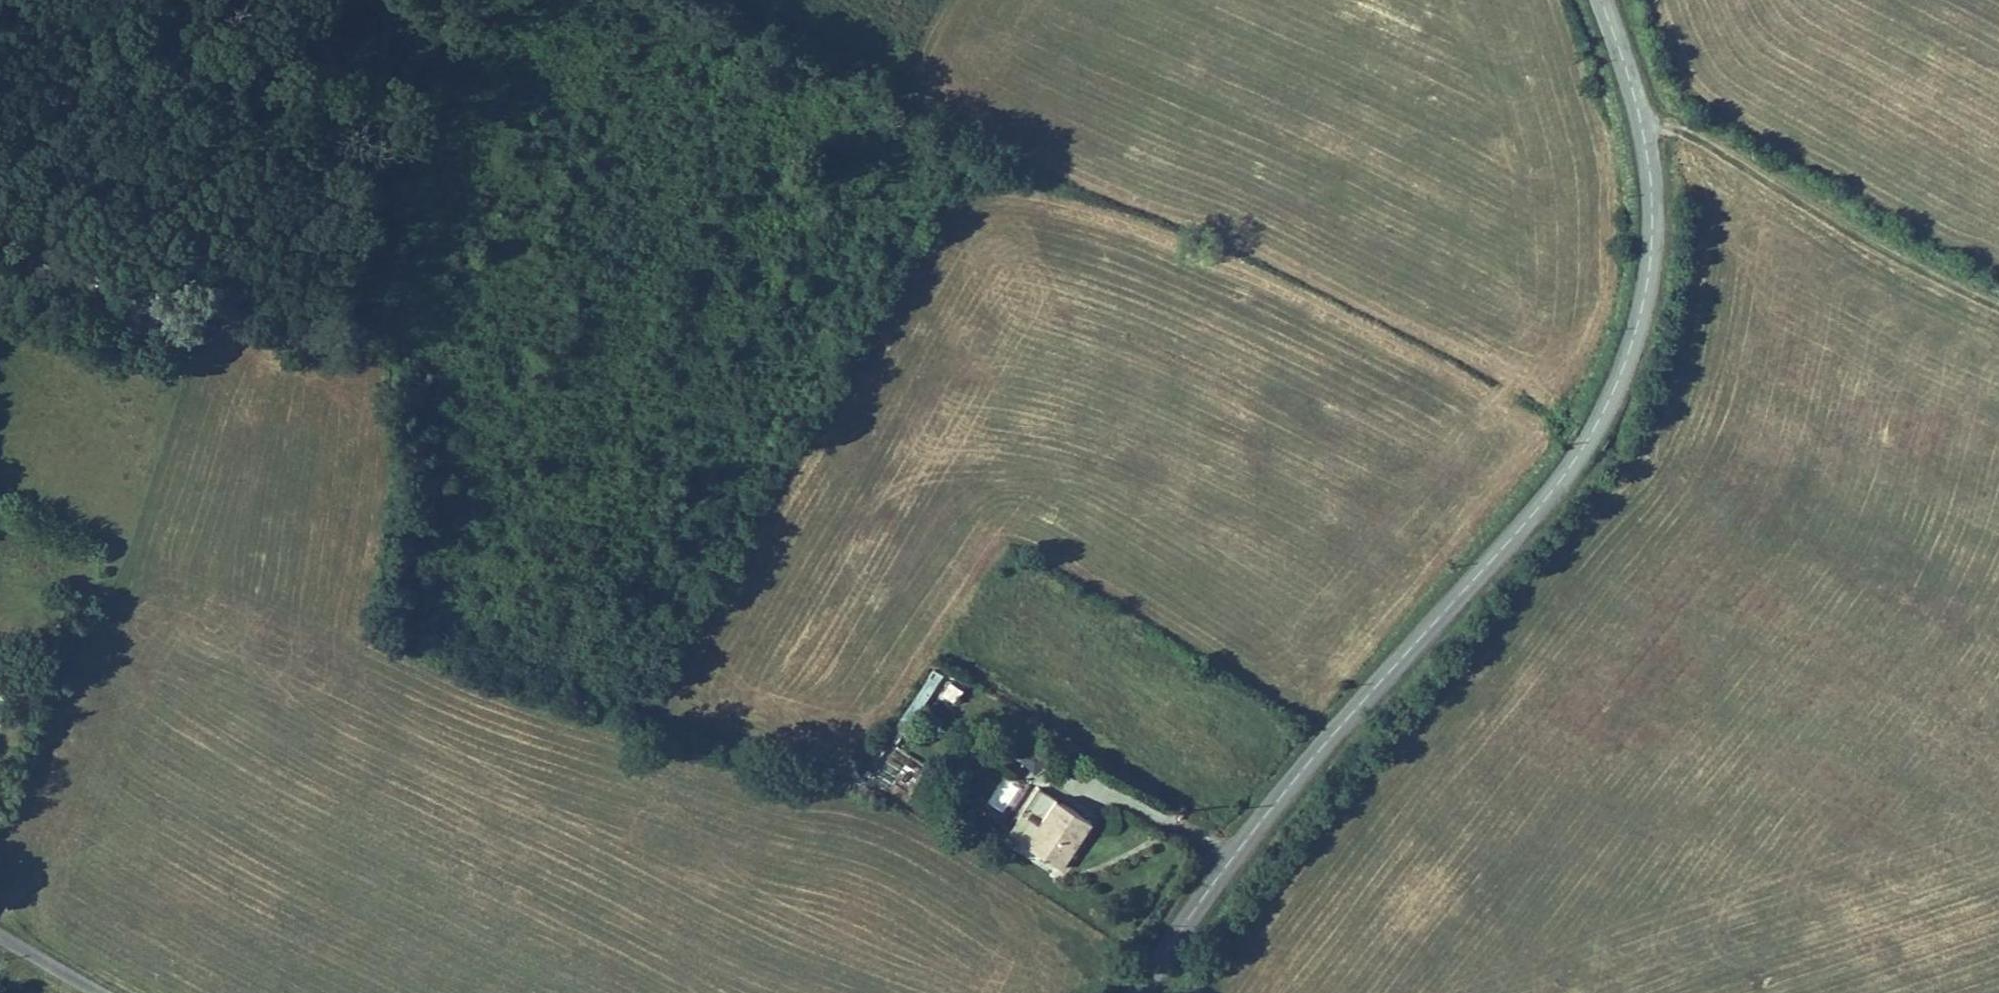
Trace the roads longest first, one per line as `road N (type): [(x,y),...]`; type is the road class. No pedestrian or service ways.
road 1 (tertiary): [(1139,992),(1312,757),(1524,525),(1614,392),(1648,277),(1651,162),(1601,0)]
road 2 (track): [(1641,123),(1682,132),(1833,223),(1998,308)]

